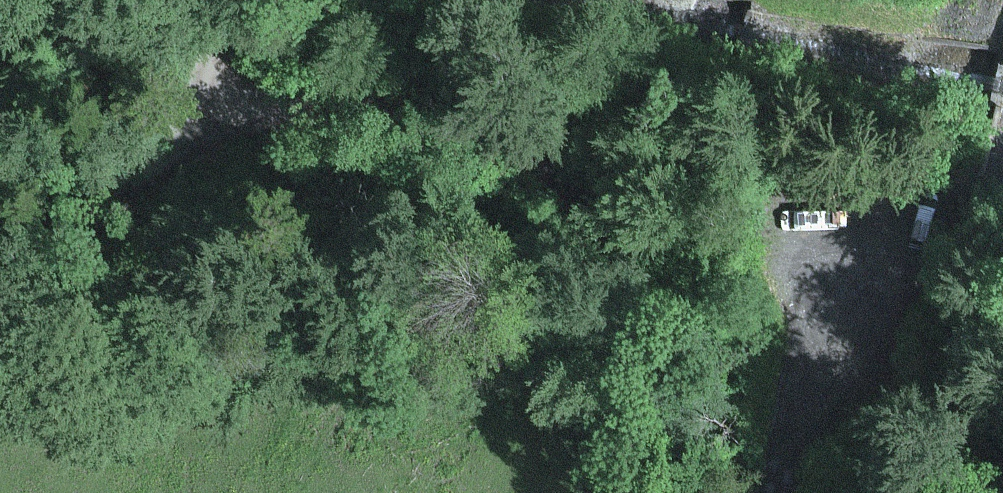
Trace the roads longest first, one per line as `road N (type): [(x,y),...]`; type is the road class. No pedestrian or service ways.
road 1 (track): [(206,107),(470,112),(512,117),(550,146),(585,178),(623,237),(665,492)]
road 2 (unclassified): [(0,276),(40,256),(182,140),(206,107),(224,0)]
road 3 (track): [(794,492),(858,290),(910,220)]

